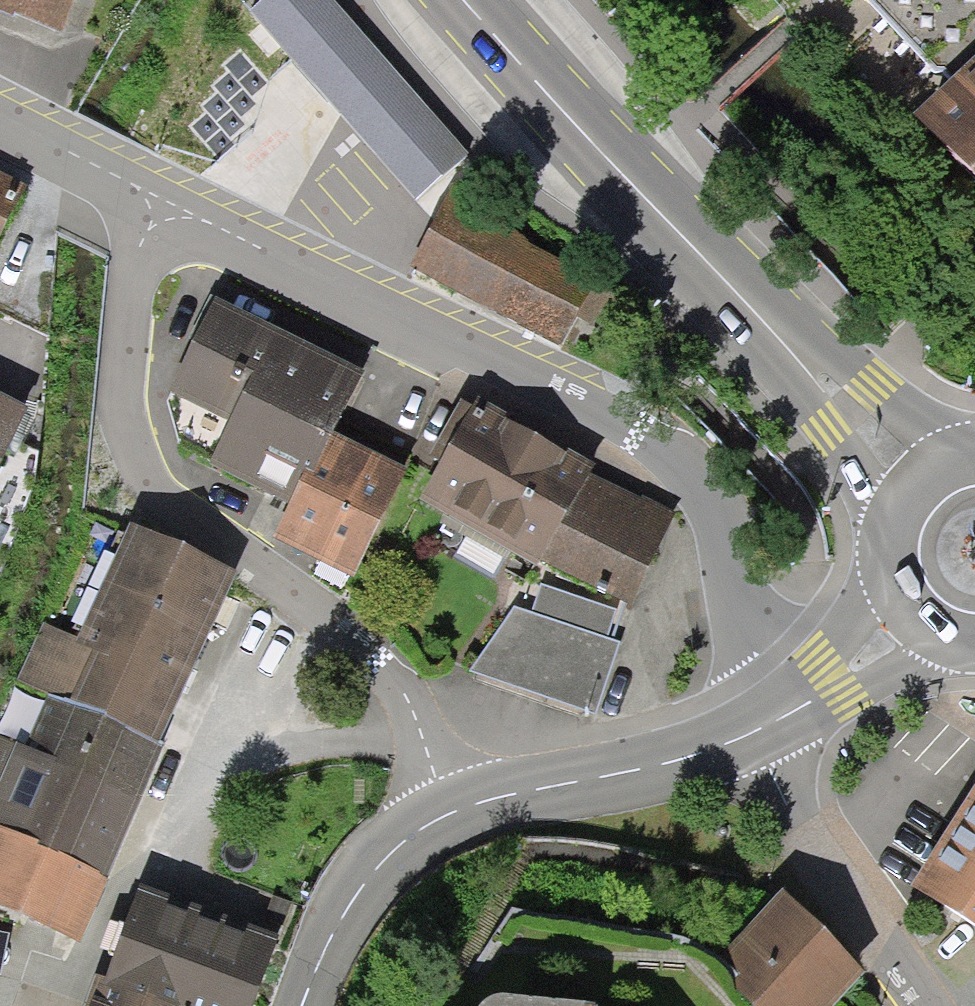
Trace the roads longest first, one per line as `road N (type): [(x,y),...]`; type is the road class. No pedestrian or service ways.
road 1 (residential): [(164,200),(365,305),(617,420),(659,448),(689,475),(755,658),(795,708)]
road 2 (residential): [(164,200),(141,248),(117,347),(131,439),(180,499),(361,638),(420,711),(453,815)]
road 3 (primary): [(915,484),(463,0)]
road 4 (residential): [(928,1005),(827,869),(753,733)]
road 5 (tertiary): [(753,733),(453,815)]
road 6 (tertiary): [(453,815),(408,841),(370,881),(312,1005)]
road 7 (residential): [(0,115),(164,200)]
road 8 (tertiary): [(910,610),(795,708)]
road 9 (primary): [(915,484),(899,507),(889,560),(910,610)]

